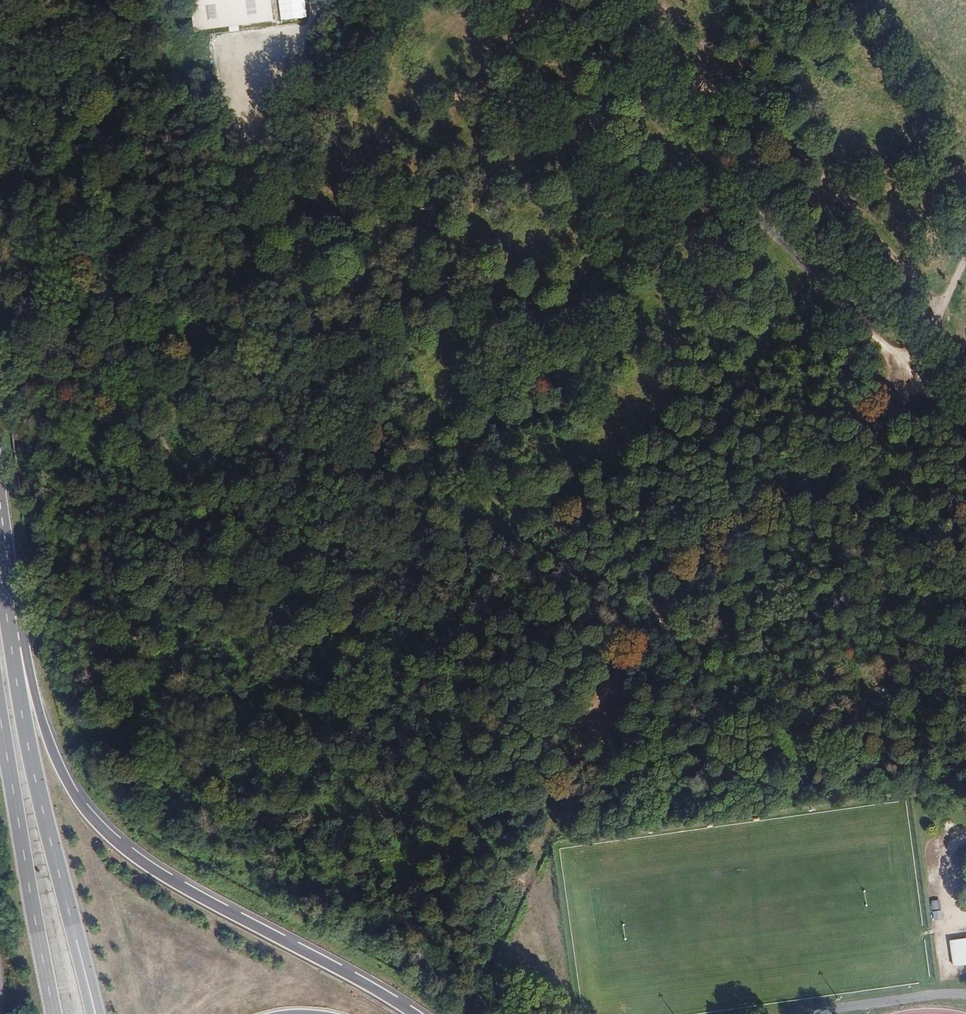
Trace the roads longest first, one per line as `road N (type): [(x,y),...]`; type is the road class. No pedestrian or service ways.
road 1 (track): [(905,371),(691,547),(527,853)]
road 2 (motorway): [(412,1013),(153,870),(107,833),(74,795),(50,743),(12,605)]
road 3 (track): [(905,371),(552,0)]
road 4 (primary): [(88,982),(35,774),(12,605)]
road 5 (primary): [(0,714),(55,1013)]
road 6 (track): [(905,371),(965,253)]

